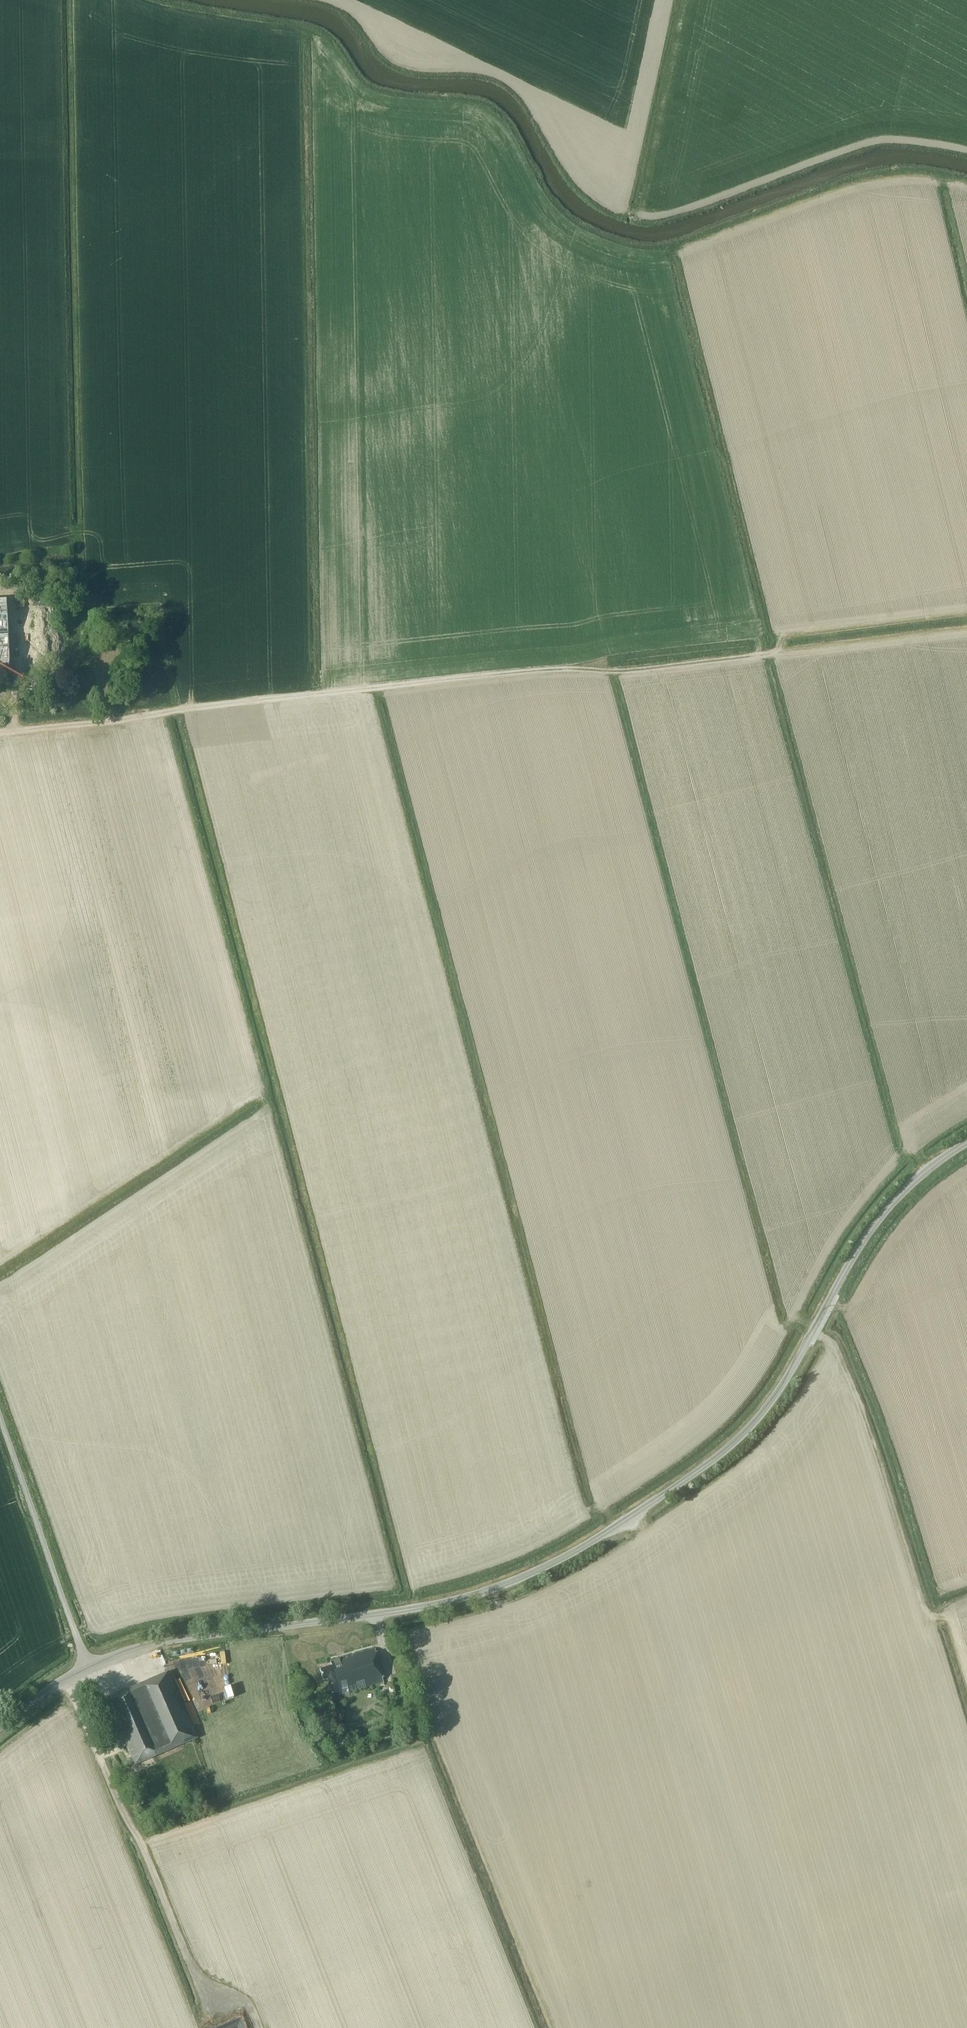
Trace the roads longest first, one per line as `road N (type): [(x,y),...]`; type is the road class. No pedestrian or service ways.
road 1 (unclassified): [(0,1726),(86,1664),(233,1629),(402,1610),(482,1592),(630,1517),(743,1433),(800,1357),(872,1226),(931,1165),(966,1142)]

